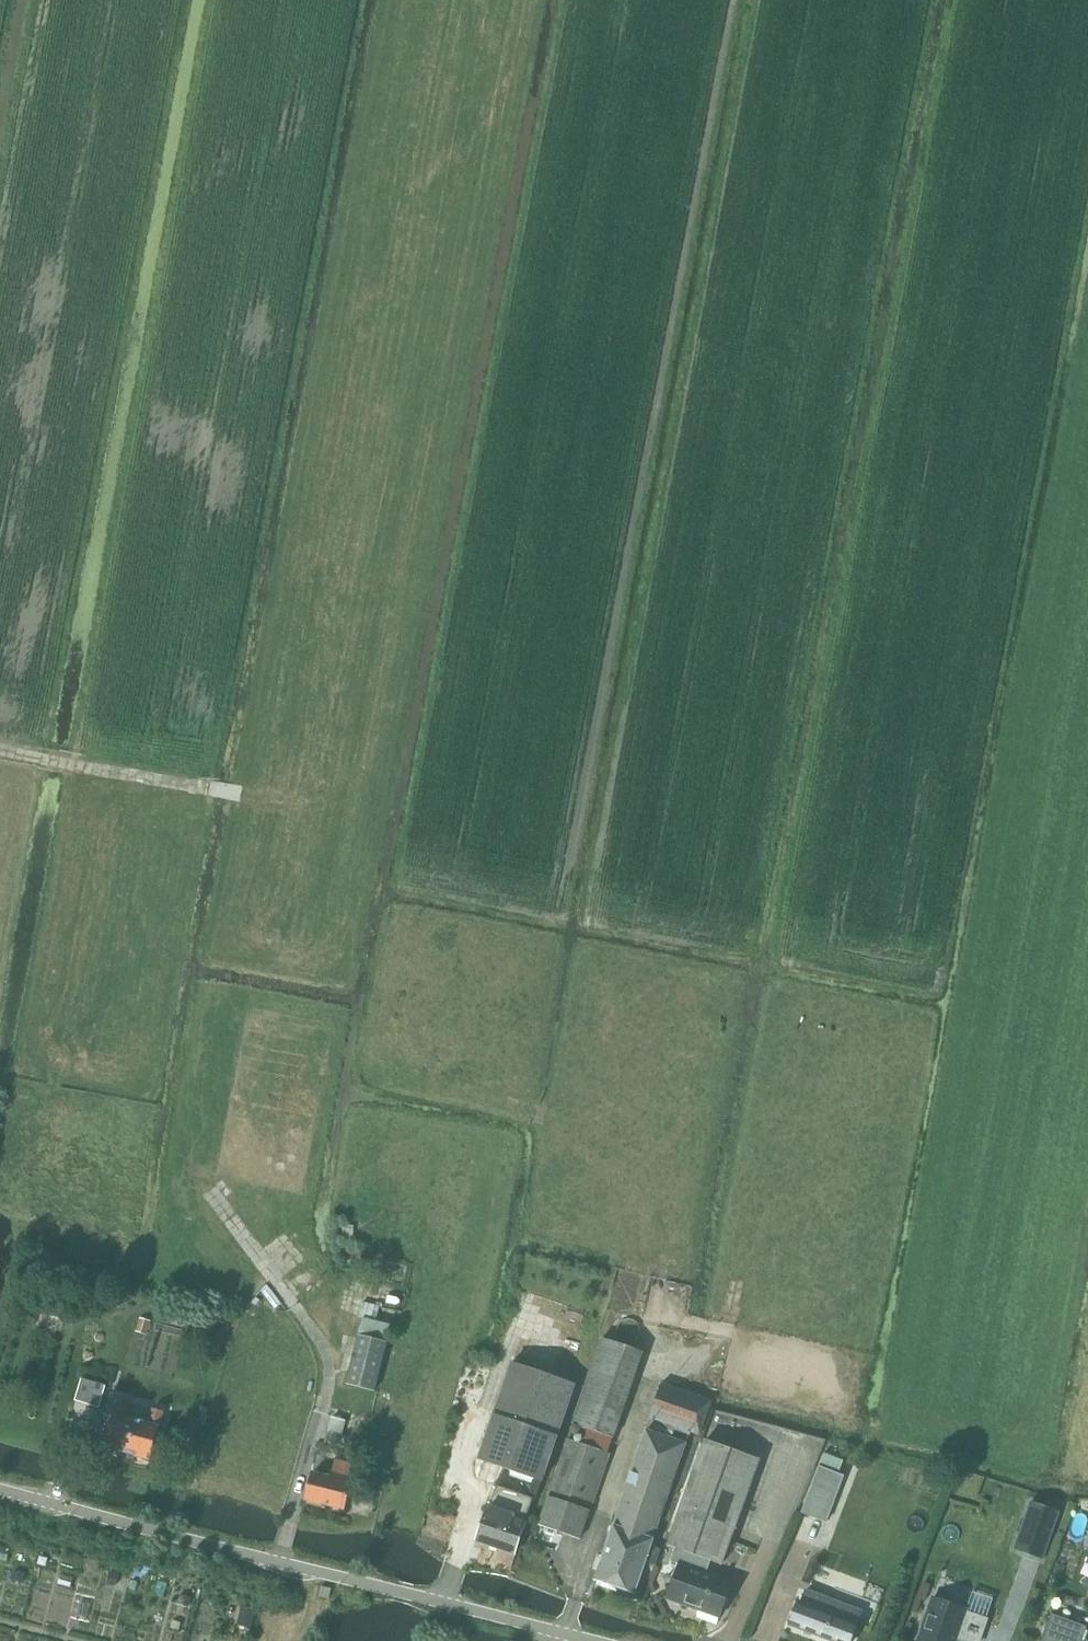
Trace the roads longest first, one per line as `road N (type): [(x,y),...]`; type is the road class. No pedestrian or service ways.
road 1 (track): [(0,749),(117,772),(192,762),(208,723),(353,0)]
road 2 (unclassified): [(597,1640),(0,1481)]

